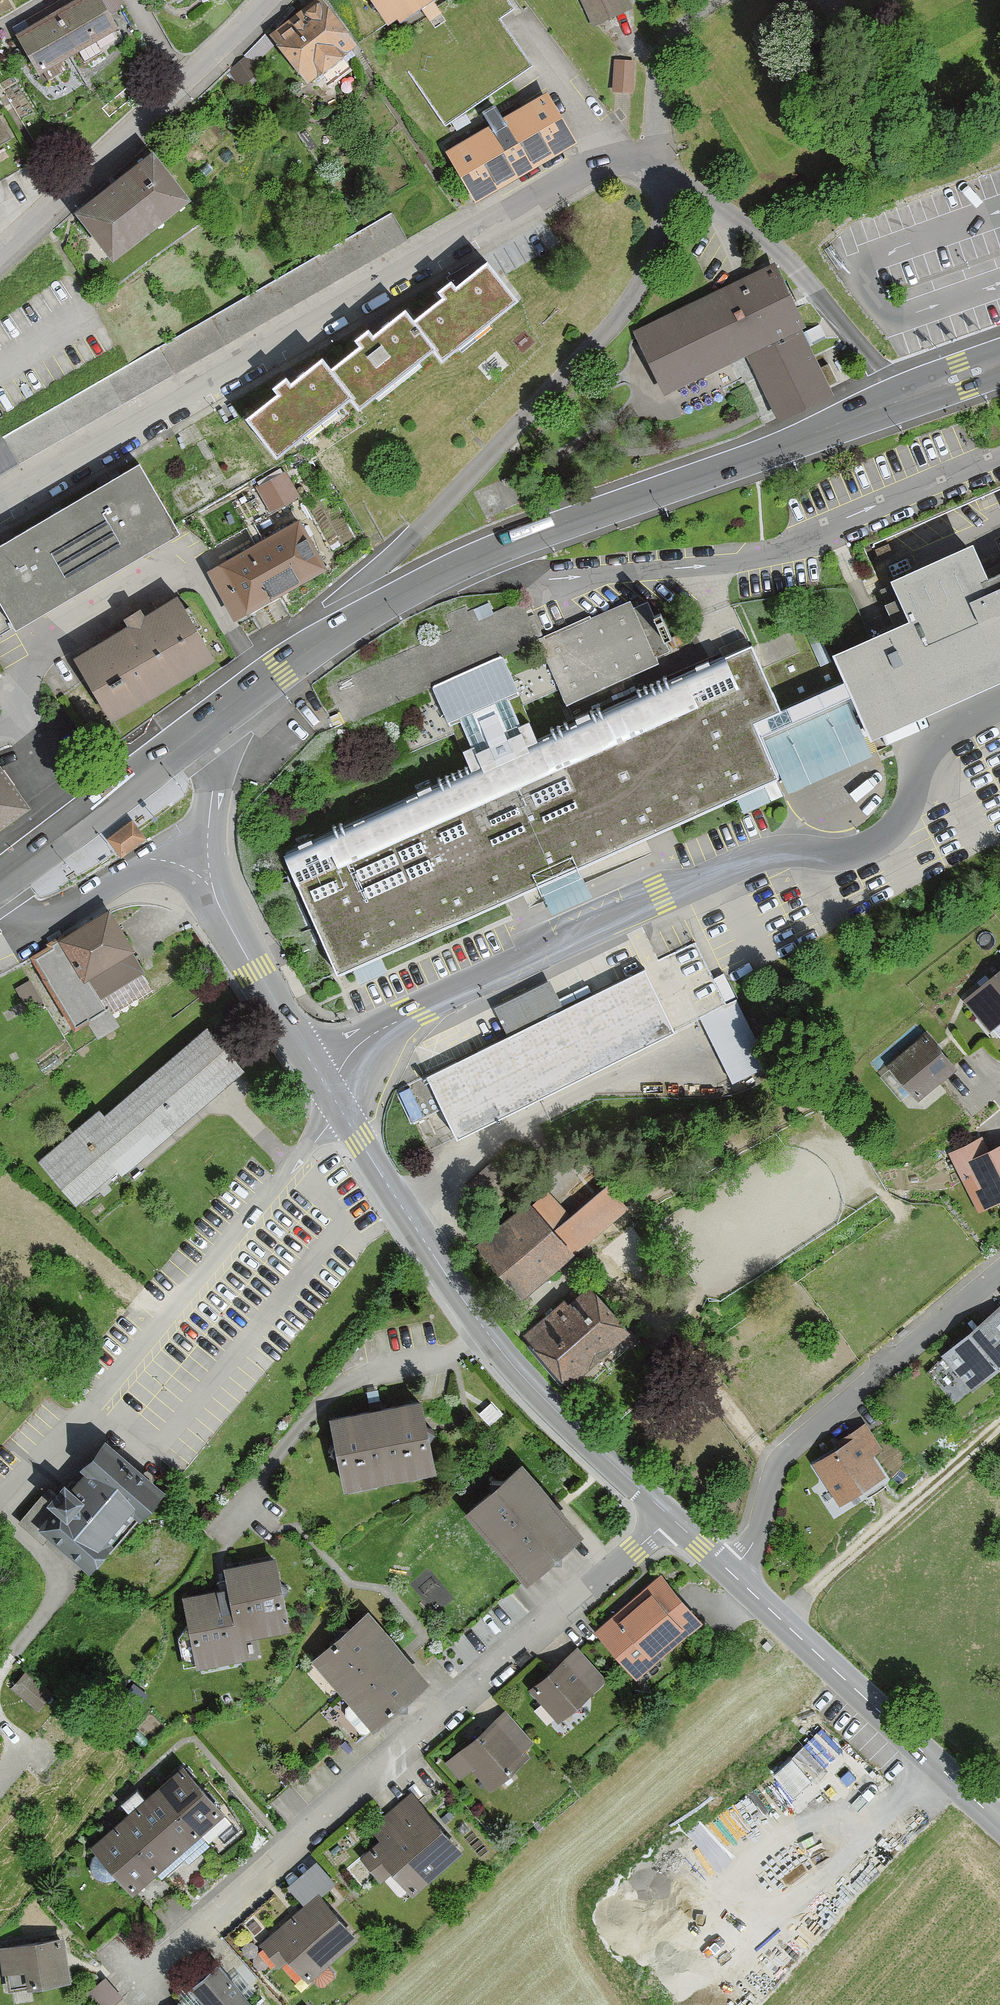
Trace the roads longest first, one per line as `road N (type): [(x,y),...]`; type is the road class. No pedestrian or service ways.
road 1 (residential): [(324,1082),(370,1036),(668,897),(773,855),(870,849),(902,819),(932,750),(999,708)]
road 2 (residential): [(0,501),(320,313),(557,186),(656,148)]
road 3 (residential): [(111,2004),(672,1521)]
road 4 (secondary): [(999,363),(461,562),(321,638)]
road 5 (residential): [(656,148),(641,292),(321,638)]
road 6 (tertiary): [(672,1521),(508,1359),(452,1287),(340,1108)]
road 7 (residential): [(340,1108),(0,1504)]
road 8 (residential): [(999,1270),(774,1461),(739,1582)]
road 9 (residential): [(260,0),(0,261)]
road 10 (tertiary): [(999,1824),(739,1582)]
road 11 (secondary): [(223,710),(0,877)]
road 12 (tertiary): [(0,900),(52,919),(132,876),(161,871),(192,886),(225,916)]
road 13 (tertiary): [(225,916),(208,873),(223,710)]
road 14 (tertiary): [(324,1082),(225,916)]
road 15 (residential): [(718,0),(667,49),(656,148)]
road 16 (secondary): [(321,638),(223,710)]

